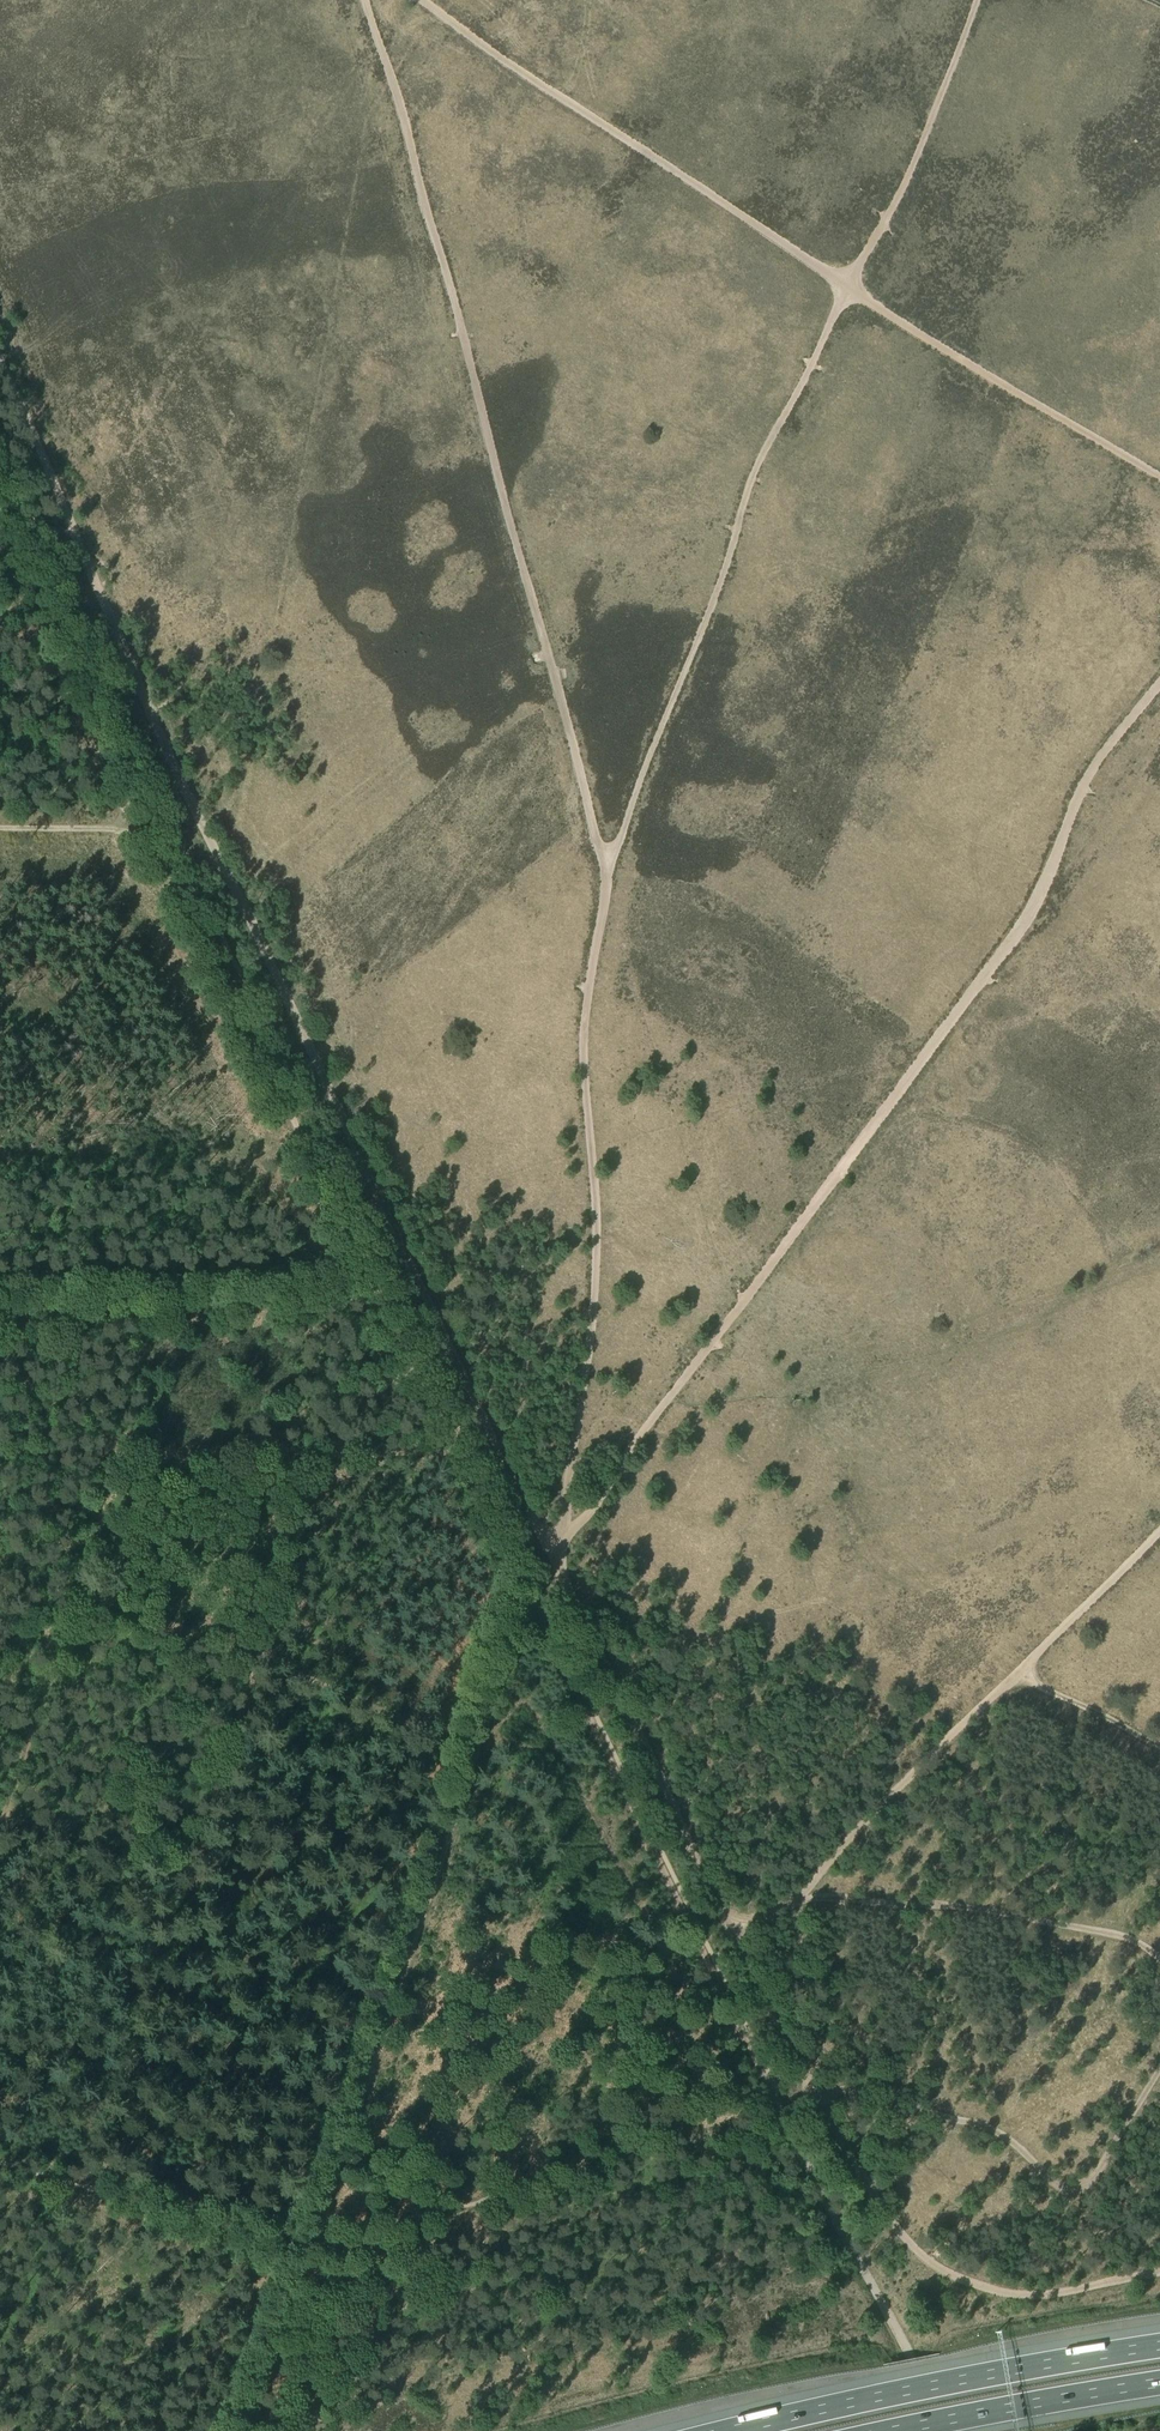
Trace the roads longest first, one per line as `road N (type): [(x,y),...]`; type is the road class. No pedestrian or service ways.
road 1 (track): [(0,547),(127,824),(165,863),(222,975),(779,2112)]
road 2 (track): [(558,1542),(591,1325),(585,1009),(610,866),(754,471),(908,177),(977,0)]
road 3 (track): [(0,366),(220,868),(551,1558)]
road 4 (track): [(551,1558),(1023,929),(1090,773),(1159,684)]
road 5 (track): [(365,0),(597,845),(610,866)]
road 6 (track): [(418,0),(913,331),(1159,477)]
road 7 (track): [(536,1587),(518,1608),(310,2242)]
road 8 (track): [(1159,1532),(803,1892),(733,1936)]
road 9 (track): [(476,1747),(260,1653),(322,1458),(454,1449)]
road 10 (track): [(310,2242),(779,2112)]
road 11 (motorway): [(1159,2346),(722,2430)]
road 12 (track): [(818,2097),(883,2087),(929,2114),(991,2128),(1067,2190),(1100,2167),(1159,2066)]
road 13 (track): [(818,2097),(875,2202),(915,2248),(960,2278),(1027,2294),(1159,2271)]
road 14 (track): [(551,1558),(733,1936)]
road 15 (track): [(0,1306),(379,1300)]
road 16 (track): [(796,1899),(990,1910),(1131,1939),(1159,1958)]
road 17 (track): [(779,2112),(946,2430)]
road 18 (track): [(0,2161),(310,2242)]
road 19 (motorway): [(889,2430),(1159,2382)]
road 20 (track): [(310,2242),(248,2430)]
road 21 (track): [(733,1936),(818,2097)]
road 22 (track): [(1017,1673),(1159,1744)]
road 23 (track): [(0,828),(127,824)]

